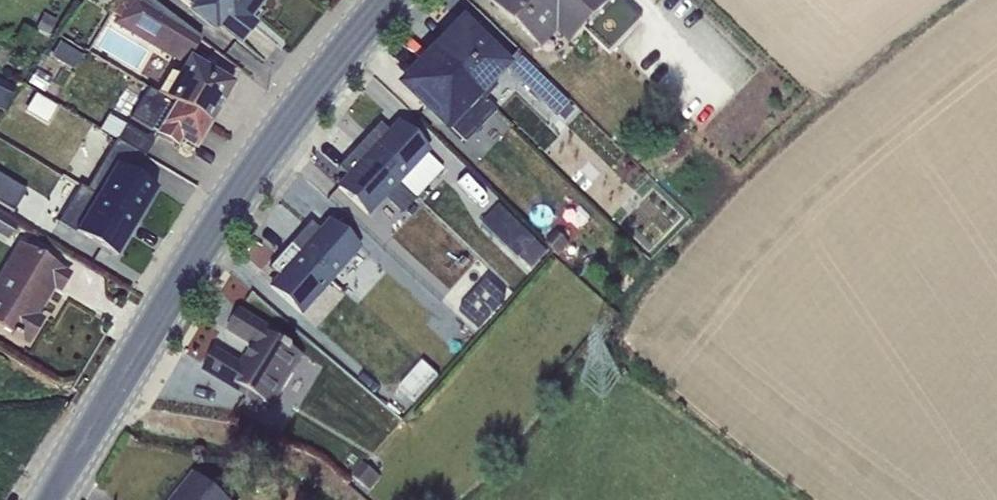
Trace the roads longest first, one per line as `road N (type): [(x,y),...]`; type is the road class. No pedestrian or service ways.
road 1 (tertiary): [(53,499),(260,167),(393,0)]

